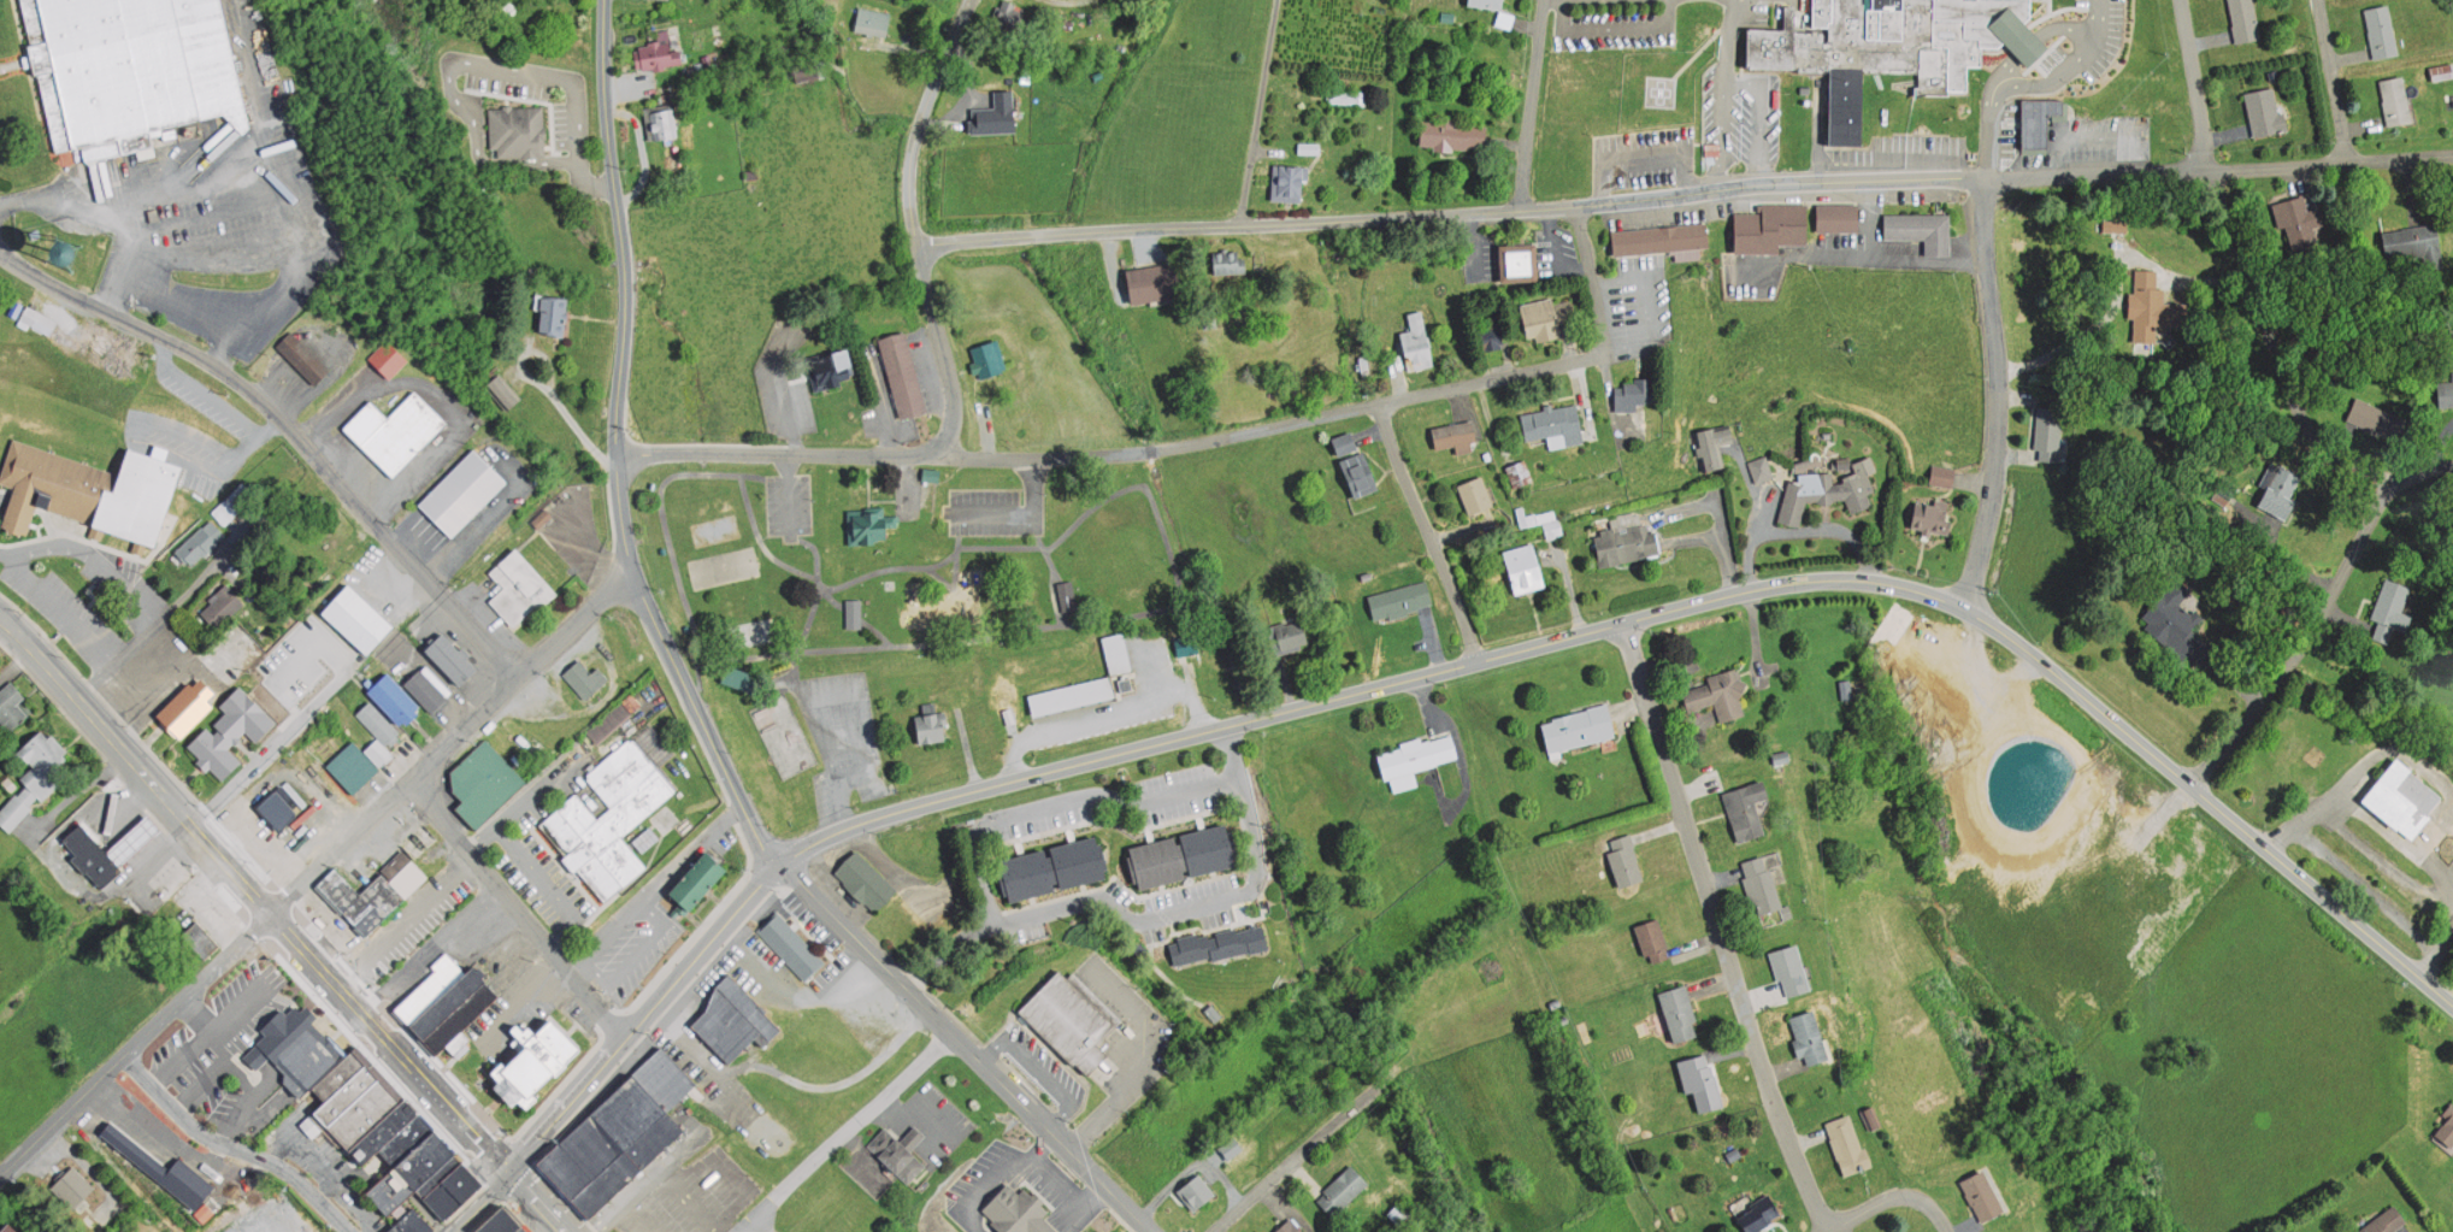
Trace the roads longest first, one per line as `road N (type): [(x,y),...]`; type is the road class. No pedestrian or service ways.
road 1 (secondary): [(2452,1000),(1964,605),(1881,580),(1834,578),(1783,583),(850,824),(763,882),(511,1173)]
road 2 (residential): [(918,242),(1574,205),(1749,185),(2452,153)]
road 3 (residential): [(619,453),(955,462),(1121,455),(1578,362),(1600,352),(1603,340),(1574,205)]
road 4 (residential): [(783,863),(756,833),(641,594),(626,532),(617,424),(626,313),(602,78),(604,0)]
road 5 (primary): [(0,616),(511,1173)]
road 6 (residential): [(0,250),(238,381),(521,674)]
road 7 (residential): [(1624,624),(1764,1080),(1832,1230)]
road 8 (residential): [(783,863),(1153,1231)]
road 9 (residential): [(271,914),(635,571)]
road 10 (residential): [(955,462),(951,382),(918,242),(910,171),(969,0)]
road 11 (residential): [(2452,467),(2400,482),(2276,423),(2257,388),(2216,160)]
road 12 (residential): [(1964,605),(1983,543),(1995,455),(1987,172)]
road 13 (residential): [(0,1176),(271,914)]
road 14 (residential): [(2188,782),(2274,688),(2400,482)]
road 15 (residential): [(408,779),(627,1034)]
road 16 (residential): [(348,1231),(265,1157),(193,1127),(125,1055)]
road 17 (residential): [(1384,402),(1399,473),(1460,600),(1476,662)]
road 18 (residential): [(1273,0),(1240,224)]
road 19 (residential): [(1215,1231),(1382,1081)]
road 20 (residential): [(1519,207),(1542,0)]
road 21 (residential): [(2210,160),(2180,0)]
road 22 (residential): [(2345,155),(2313,0)]

